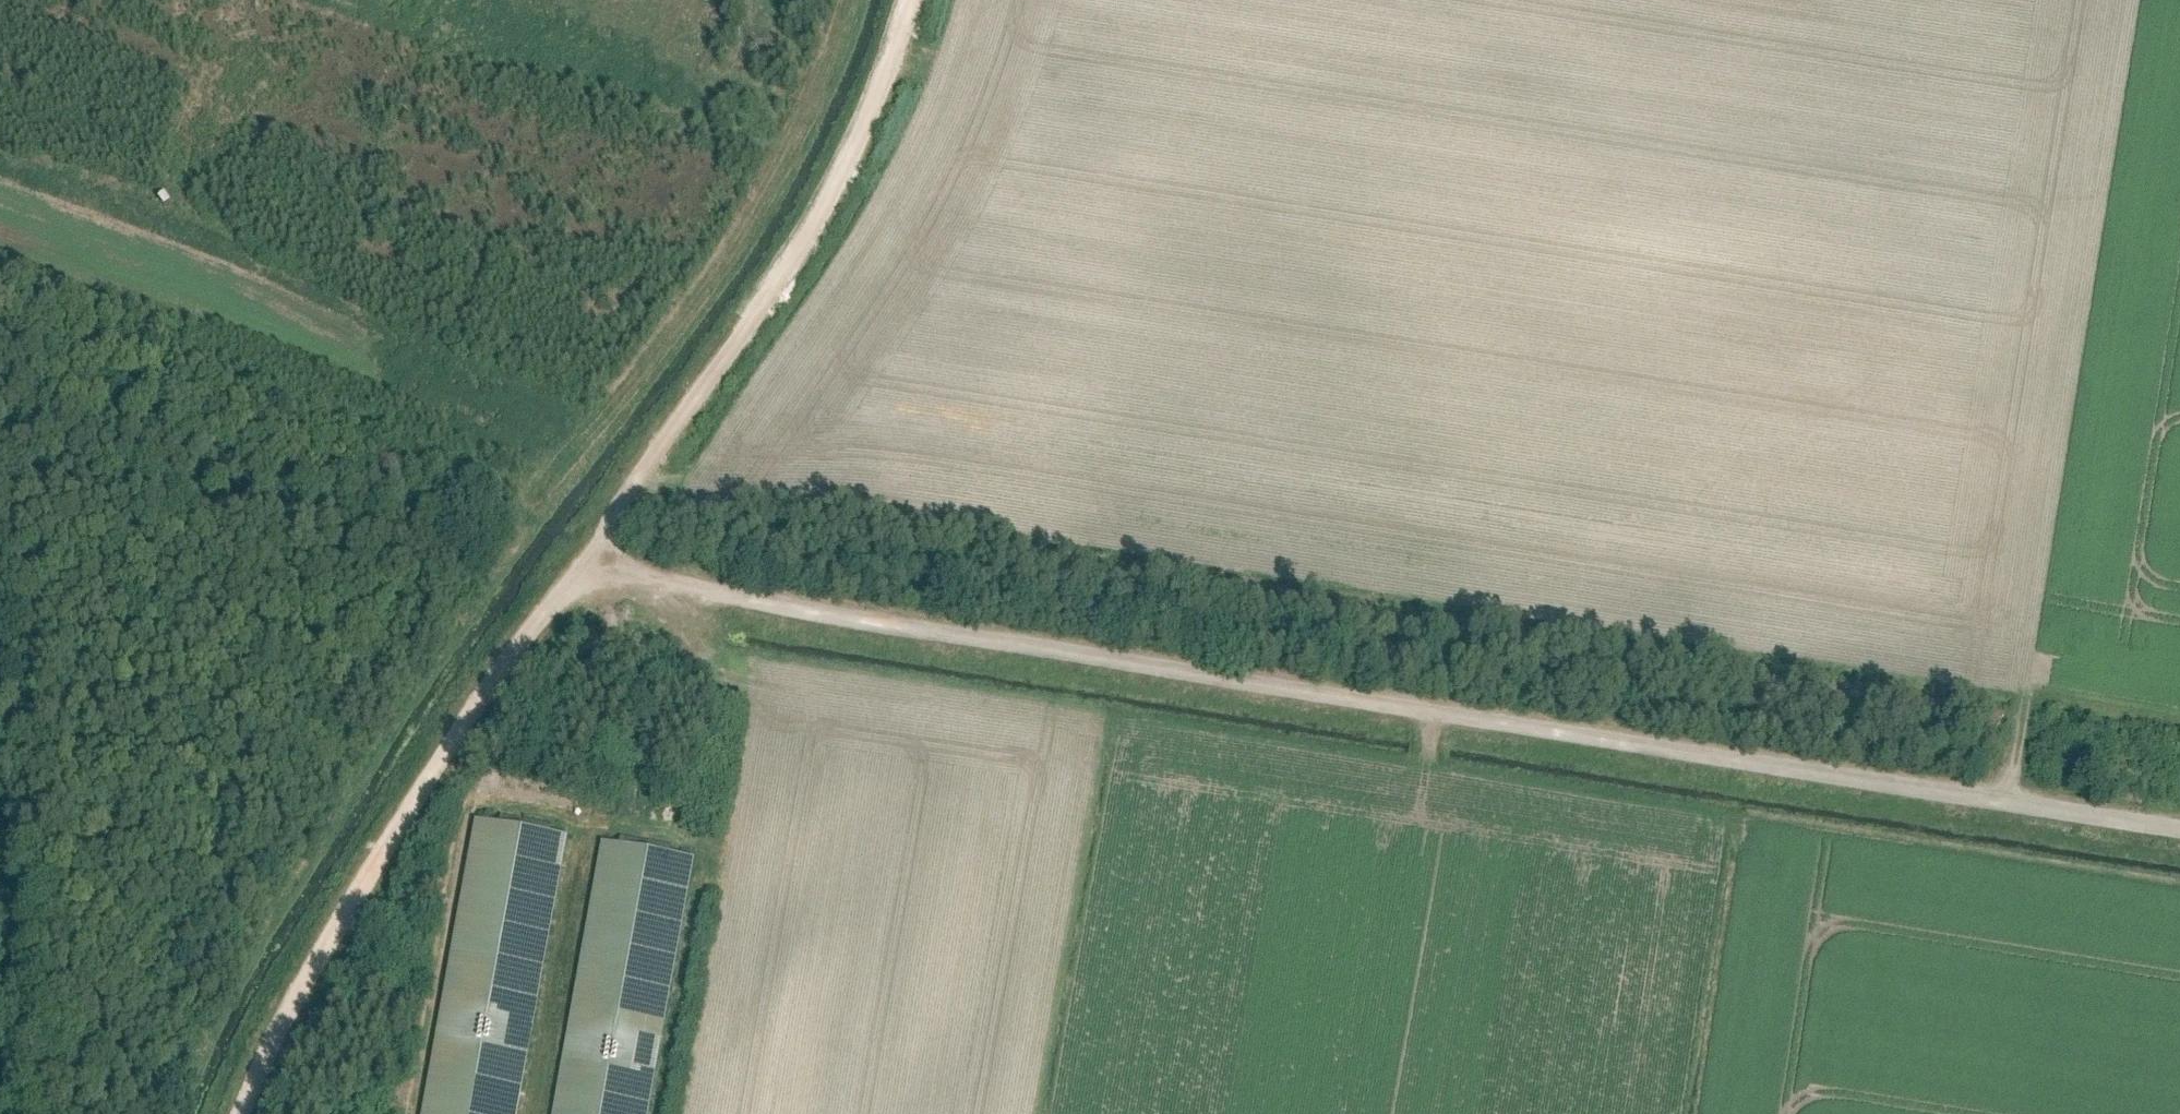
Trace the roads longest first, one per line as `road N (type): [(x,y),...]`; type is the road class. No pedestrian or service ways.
road 1 (track): [(2179,817),(805,595),(607,555),(696,399),(845,169),(900,66),(918,0)]
road 2 (unclassified): [(233,1113),(258,1050),(453,728),(566,583),(607,555)]

